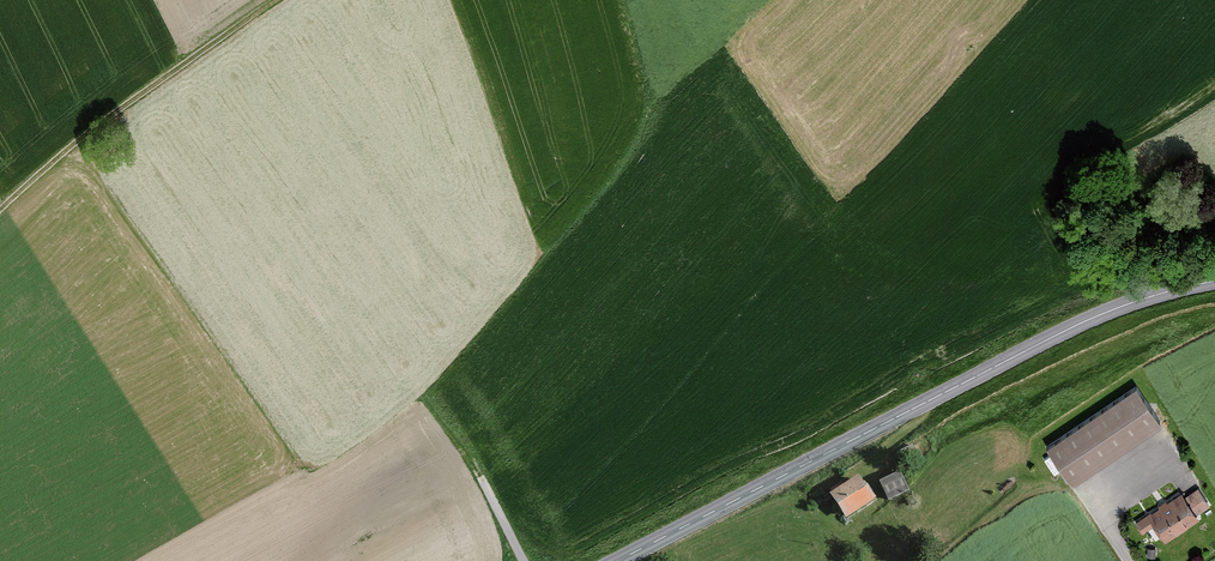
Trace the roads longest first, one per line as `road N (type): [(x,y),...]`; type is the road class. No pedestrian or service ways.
road 1 (tertiary): [(1214,281),(1064,331),(617,560)]
road 2 (track): [(0,210),(99,125),(277,0)]
road 3 (track): [(523,560),(435,393)]

